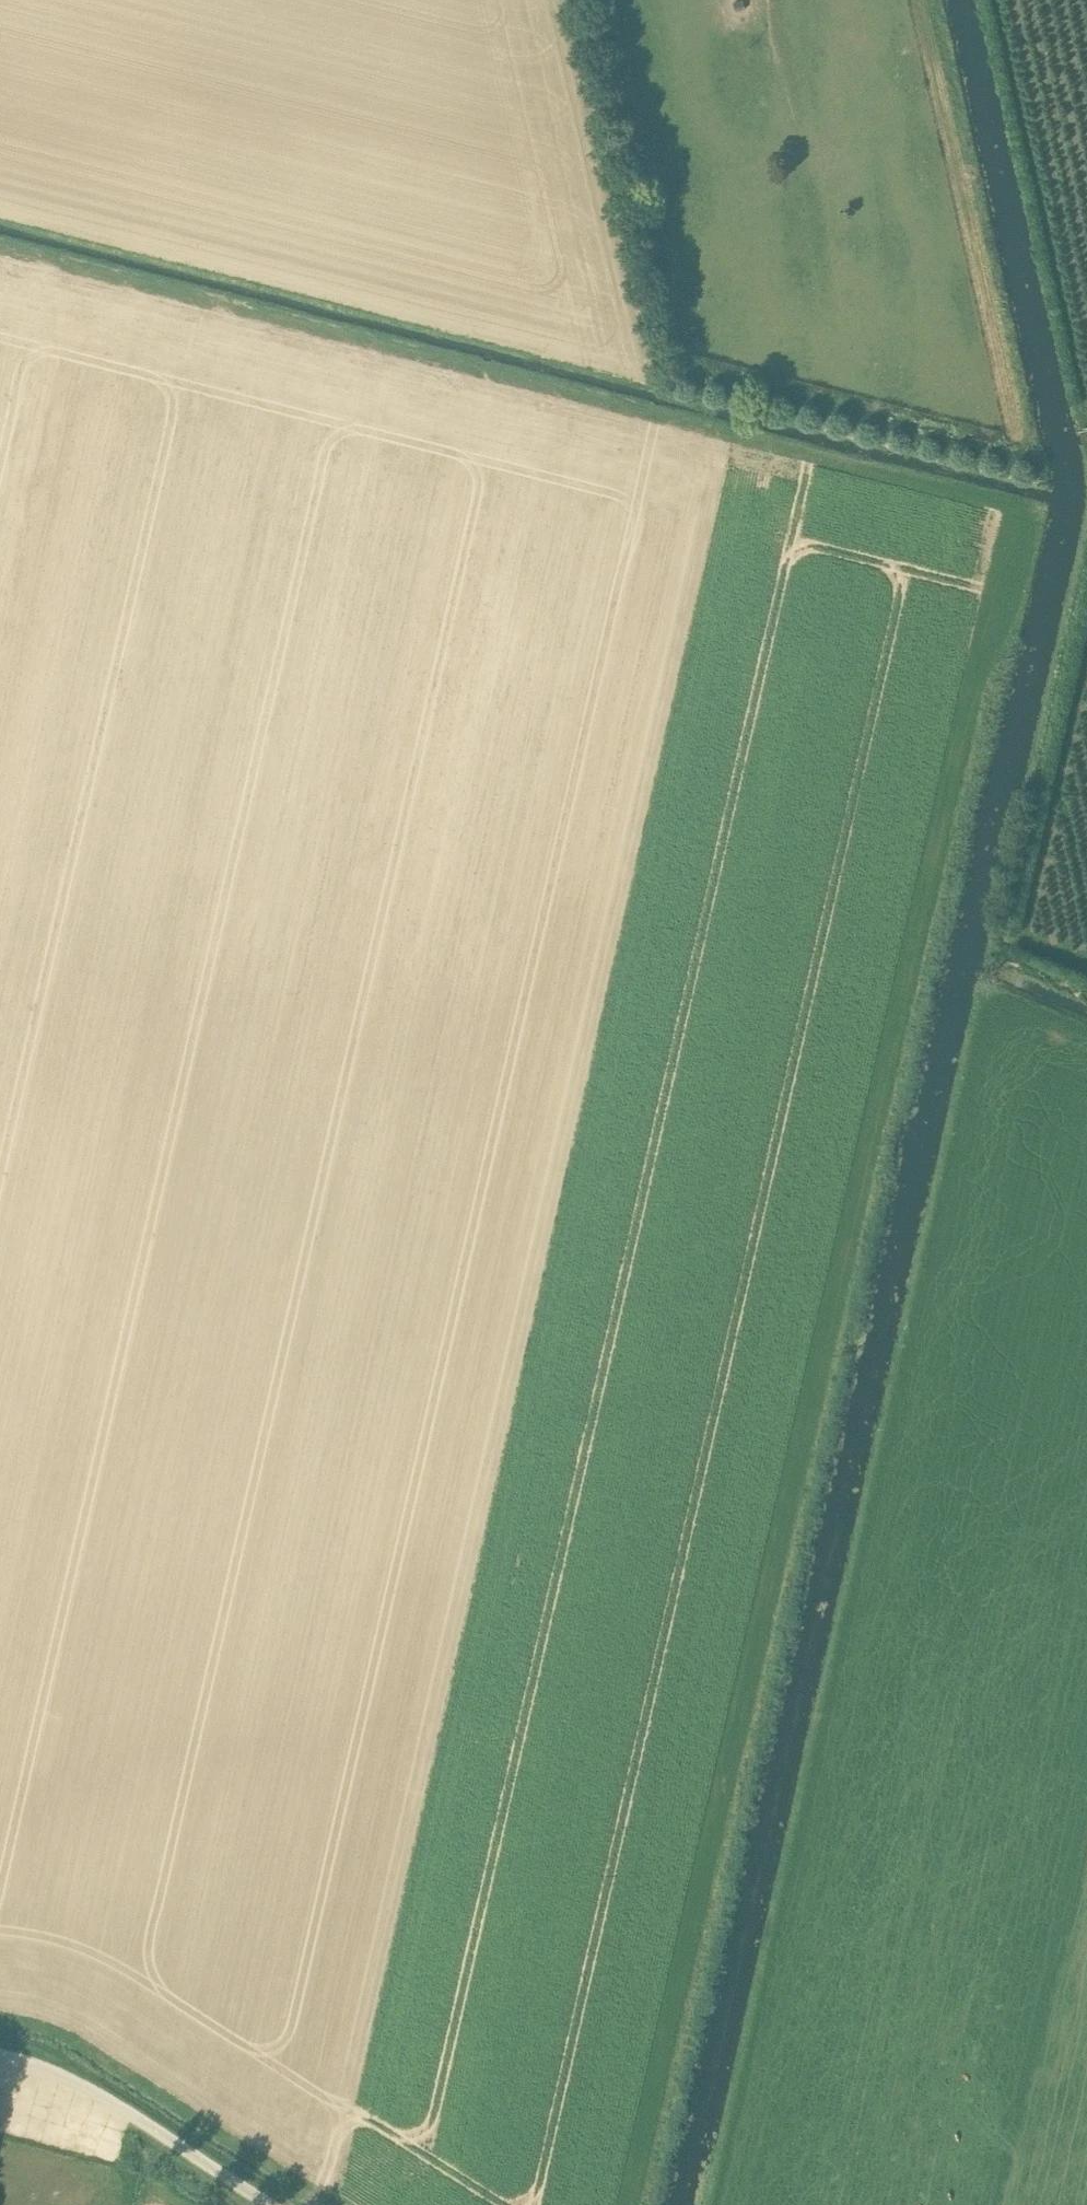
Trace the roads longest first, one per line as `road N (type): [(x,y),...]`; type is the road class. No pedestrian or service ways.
road 1 (unclassified): [(278,2204),(112,2094),(0,2057)]

